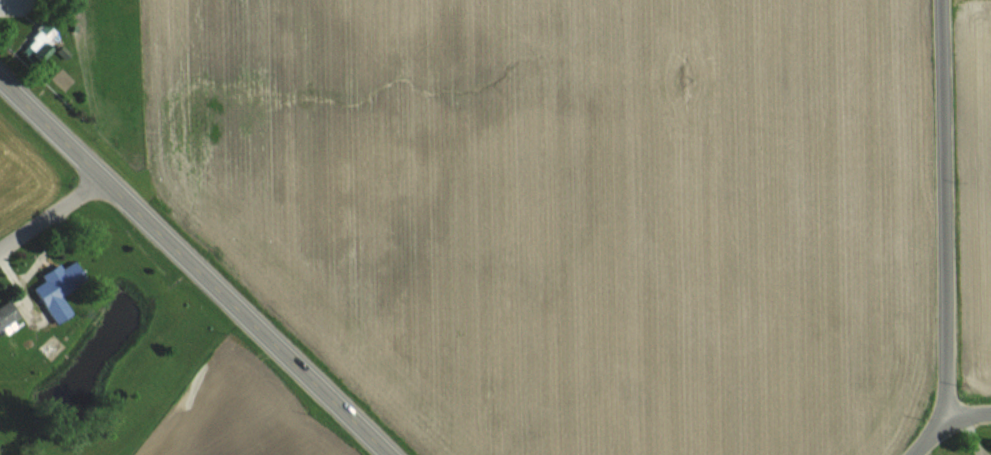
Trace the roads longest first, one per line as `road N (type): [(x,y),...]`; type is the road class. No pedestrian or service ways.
road 1 (primary): [(391,454),(0,79)]
road 2 (residential): [(947,424),(940,0)]
road 3 (residential): [(0,247),(105,180)]

